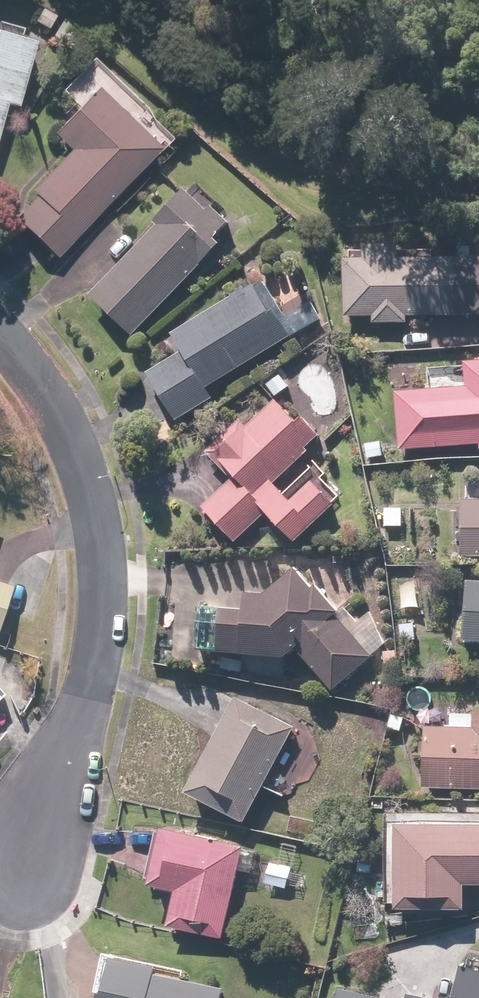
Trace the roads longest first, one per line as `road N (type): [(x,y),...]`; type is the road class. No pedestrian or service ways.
road 1 (residential): [(0,334),(47,394),(69,440),(103,589),(82,714),(19,871)]

